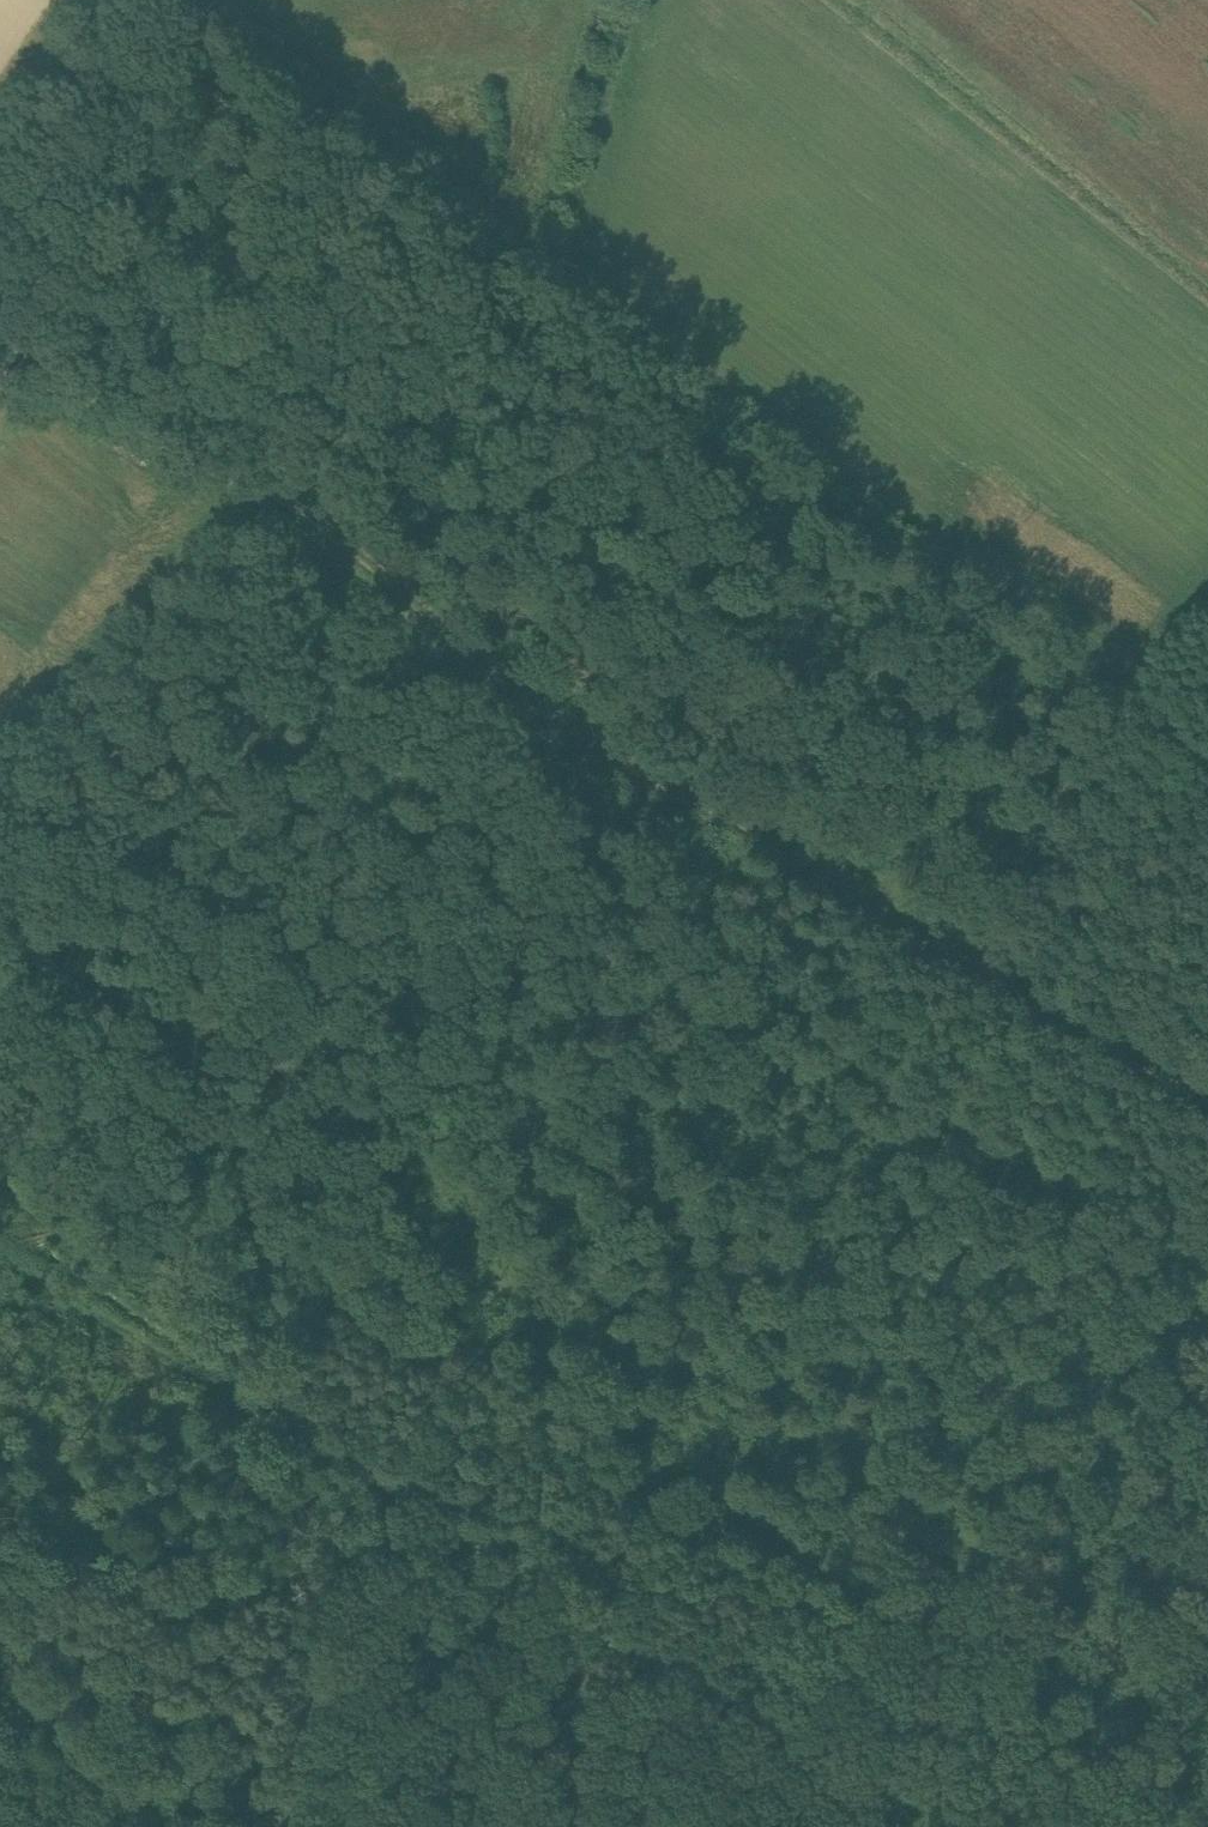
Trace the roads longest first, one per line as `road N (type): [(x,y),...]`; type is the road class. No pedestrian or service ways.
road 1 (track): [(1207,1104),(754,826),(575,735),(303,506),(130,437),(0,334)]
road 2 (track): [(236,483),(140,573)]

